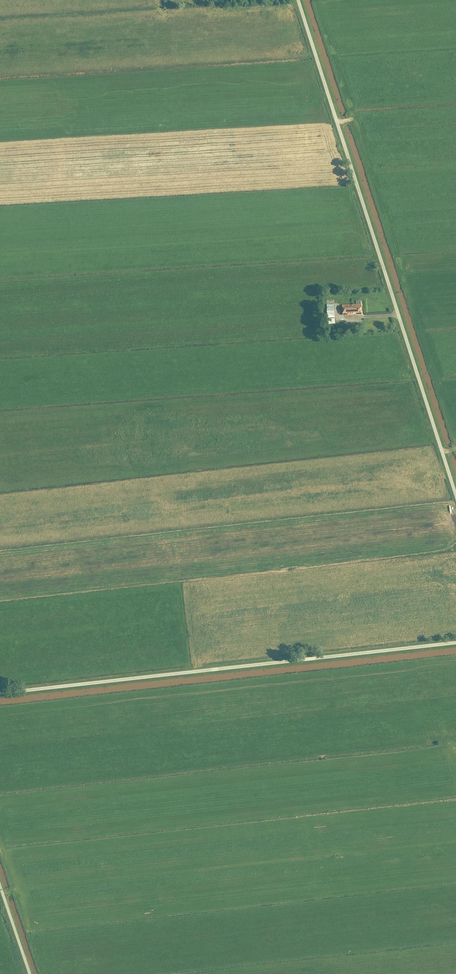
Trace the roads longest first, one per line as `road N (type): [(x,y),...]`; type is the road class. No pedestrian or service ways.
road 1 (unclassified): [(455,500),(297,0)]
road 2 (unclassified): [(0,693),(455,643)]

